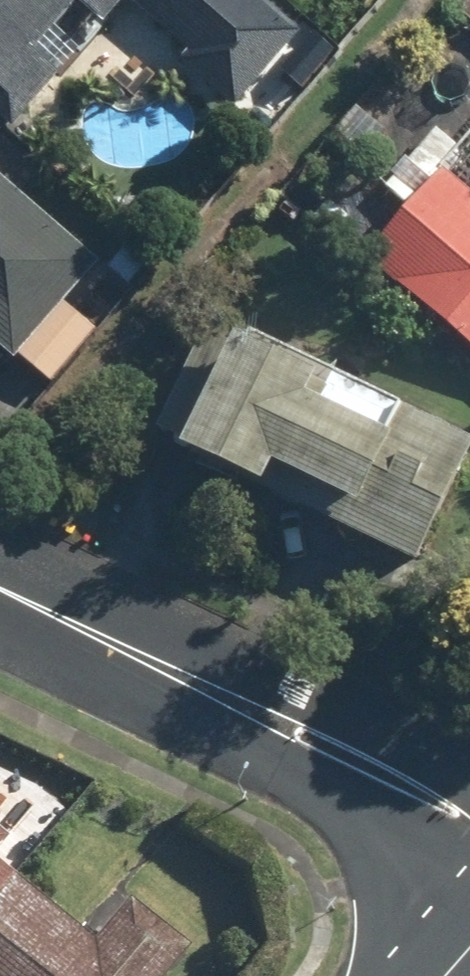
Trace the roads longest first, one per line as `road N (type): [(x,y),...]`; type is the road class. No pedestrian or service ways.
road 1 (residential): [(469,889),(237,748),(189,674)]
road 2 (residential): [(189,674),(277,681),(469,761)]
road 3 (residential): [(189,674),(0,583)]

